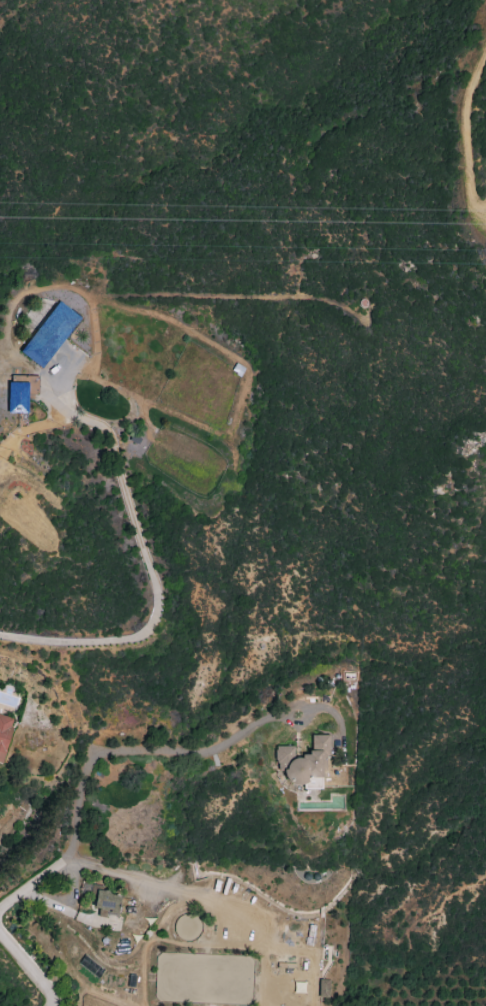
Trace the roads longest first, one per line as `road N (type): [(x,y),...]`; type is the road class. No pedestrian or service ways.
road 1 (residential): [(0,633),(126,640),(146,633),(159,610),(106,428),(75,412),(10,344)]
road 2 (track): [(485,209),(477,202),(471,116),(485,64)]

